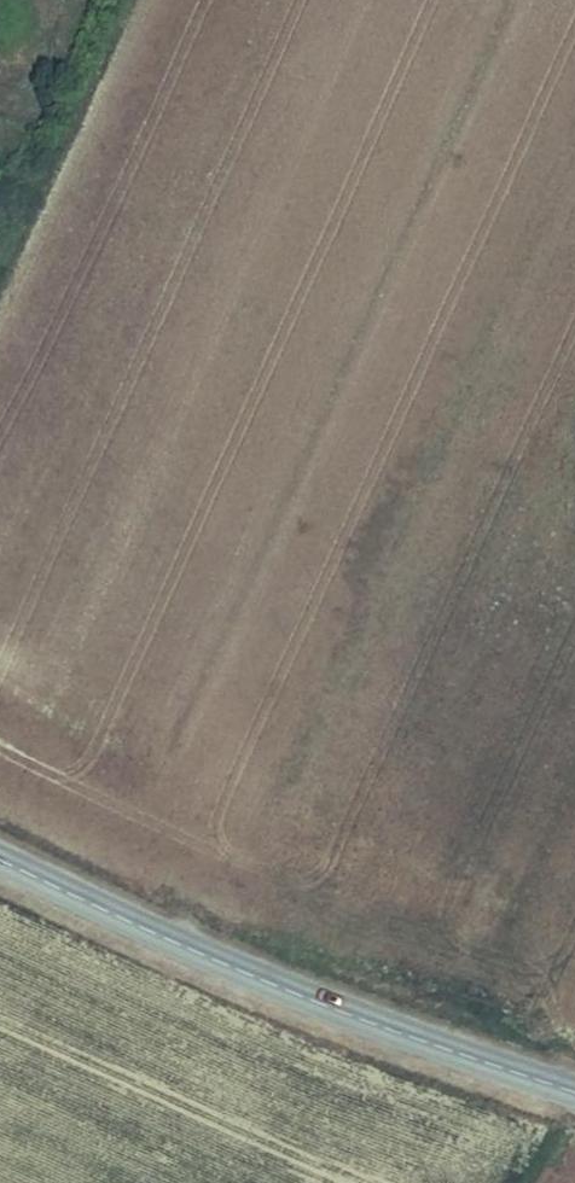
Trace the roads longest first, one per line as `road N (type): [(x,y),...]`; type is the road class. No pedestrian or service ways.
road 1 (tertiary): [(0,854),(245,966),(574,1091)]

